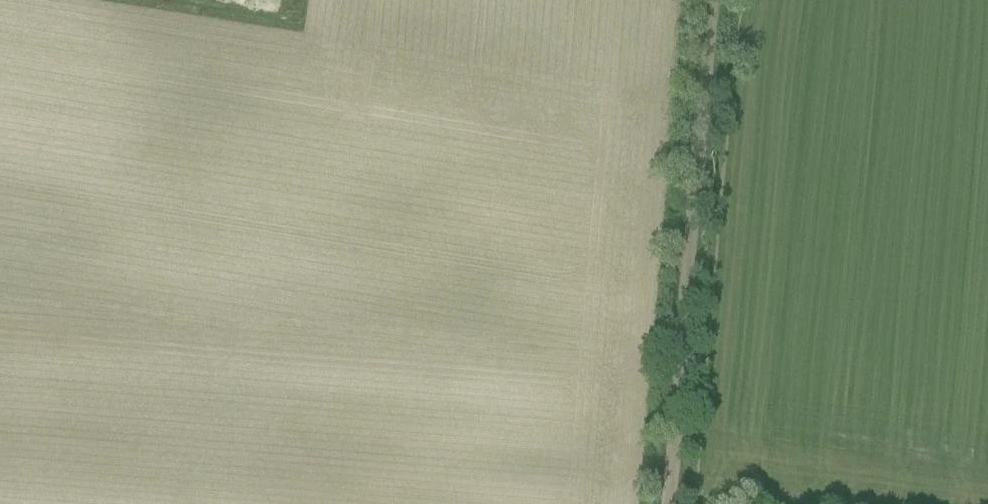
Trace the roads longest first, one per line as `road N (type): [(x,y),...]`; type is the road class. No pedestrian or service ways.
road 1 (track): [(679,503),(723,0)]

